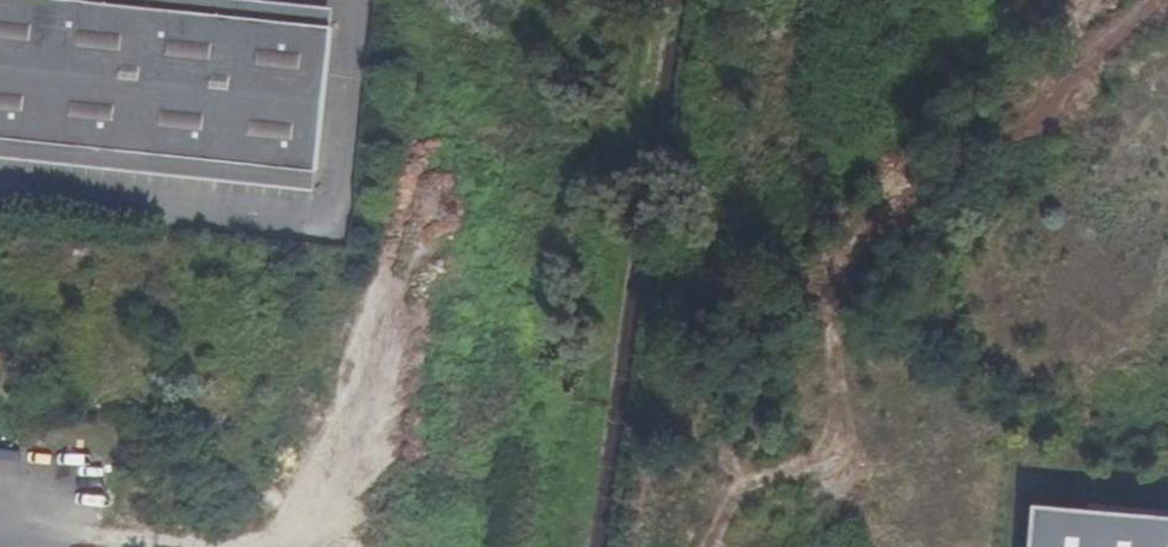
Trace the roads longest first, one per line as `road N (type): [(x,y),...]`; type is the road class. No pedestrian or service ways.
road 1 (track): [(16,531),(84,524),(295,542),(368,308),(432,153),(447,0)]
road 2 (trunk): [(789,0),(736,546)]
road 3 (trunk): [(817,546),(867,0)]

